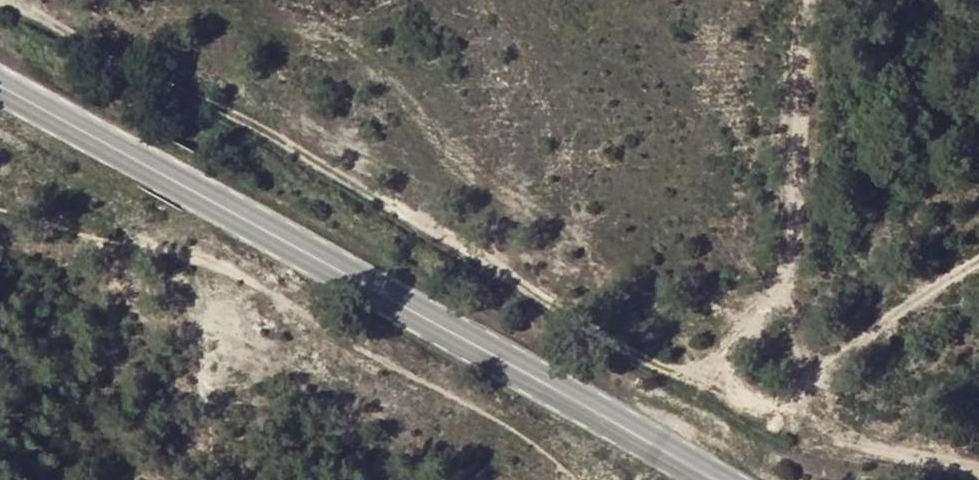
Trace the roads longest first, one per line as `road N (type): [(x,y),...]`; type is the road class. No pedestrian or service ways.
road 1 (track): [(1,0),(273,135),(634,351),(882,455),(978,472)]
road 2 (primary): [(0,88),(712,479)]
road 3 (track): [(683,372),(738,349),(776,310),(796,254),(807,0)]
road 4 (track): [(978,266),(935,287),(823,368),(786,415)]

